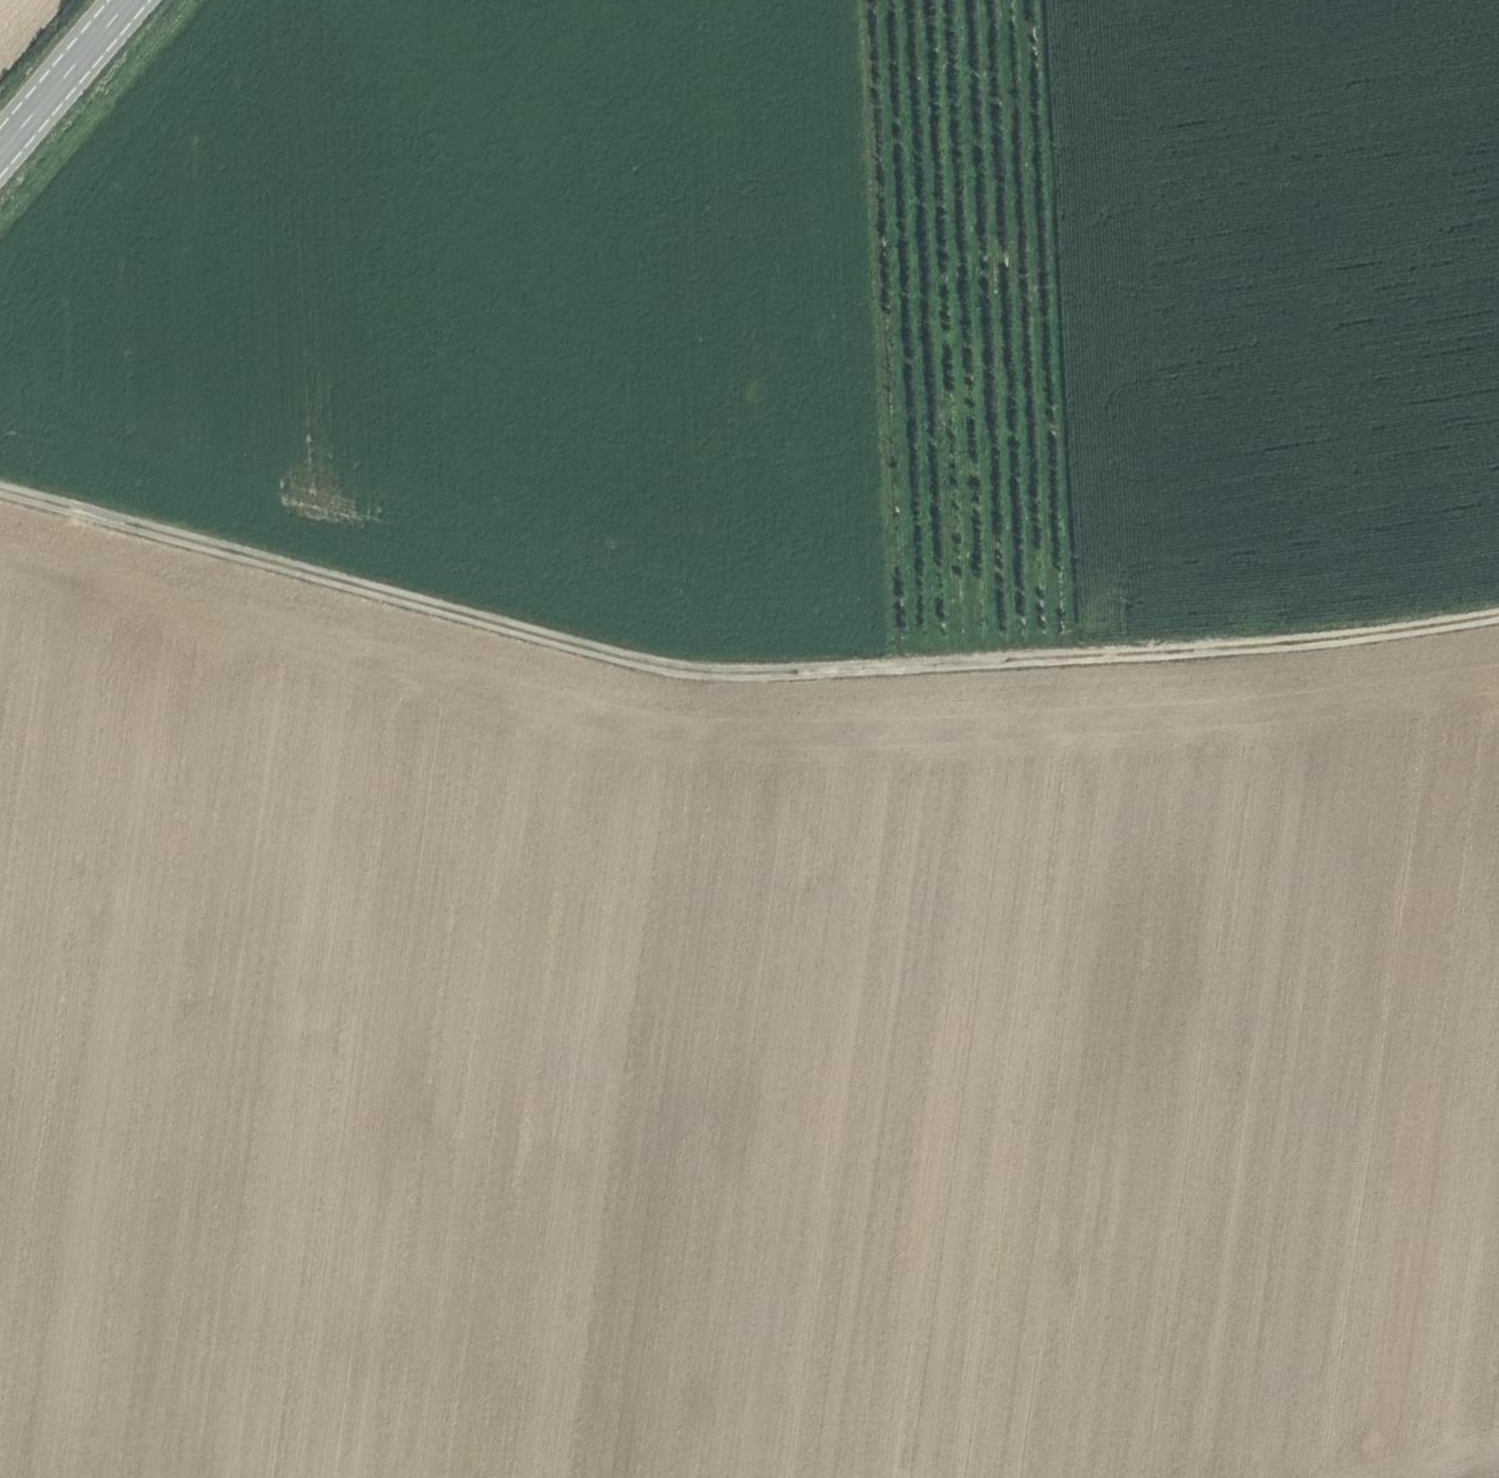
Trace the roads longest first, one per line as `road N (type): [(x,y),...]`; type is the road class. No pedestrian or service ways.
road 1 (track): [(1498,619),(1318,646),(696,677),(0,496)]
road 2 (track): [(589,1477),(696,677)]
road 3 (secondary): [(134,0),(0,158)]

